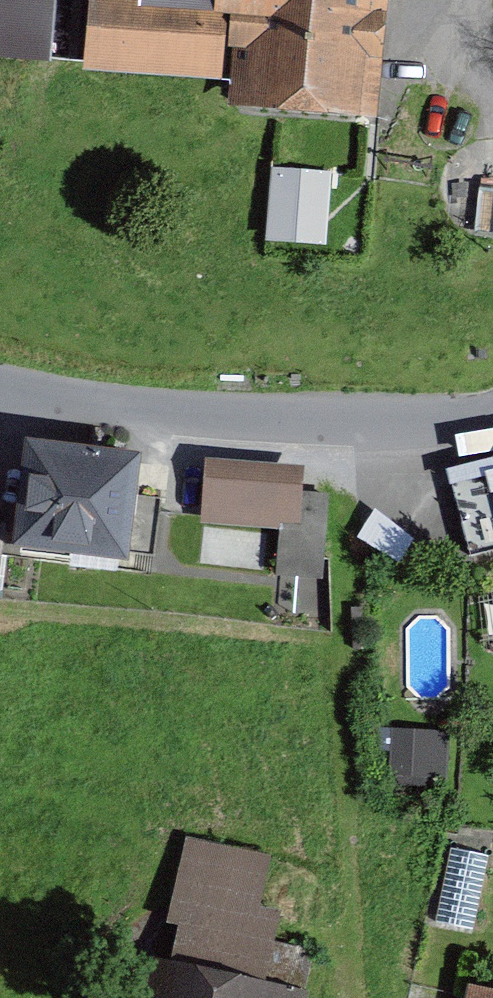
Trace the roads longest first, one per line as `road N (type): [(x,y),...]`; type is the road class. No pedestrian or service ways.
road 1 (unclassified): [(0,391),(265,424),(393,422),(492,407)]

